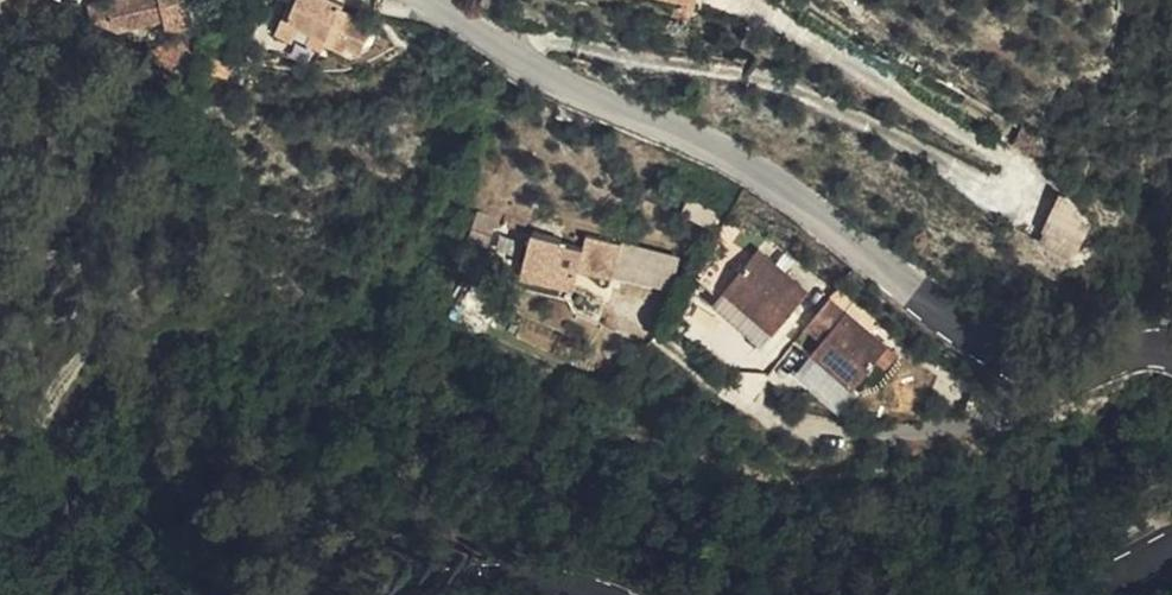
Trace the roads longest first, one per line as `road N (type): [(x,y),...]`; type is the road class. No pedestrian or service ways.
road 1 (tertiary): [(1171,347),(1152,341),(1056,369),(993,355),(818,210),(726,155),(511,57),(427,0)]
road 2 (tertiary): [(401,594),(472,573),(550,578),(593,594)]
road 3 (tertiary): [(1062,594),(1171,543)]

